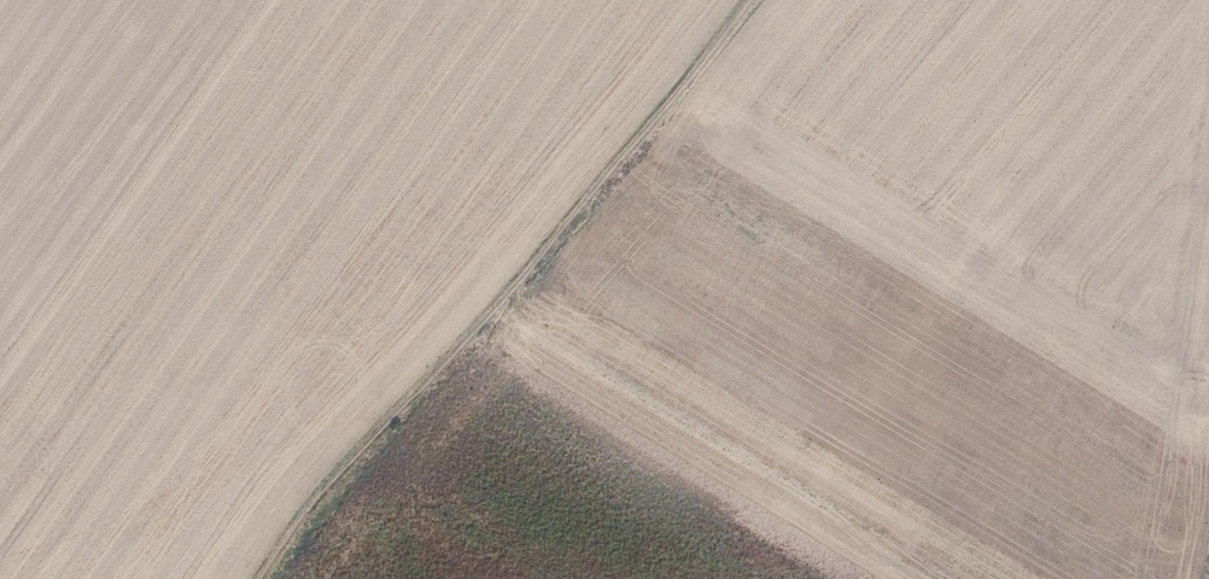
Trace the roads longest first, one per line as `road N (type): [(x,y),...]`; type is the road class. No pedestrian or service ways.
road 1 (track): [(289,578),(432,374)]

